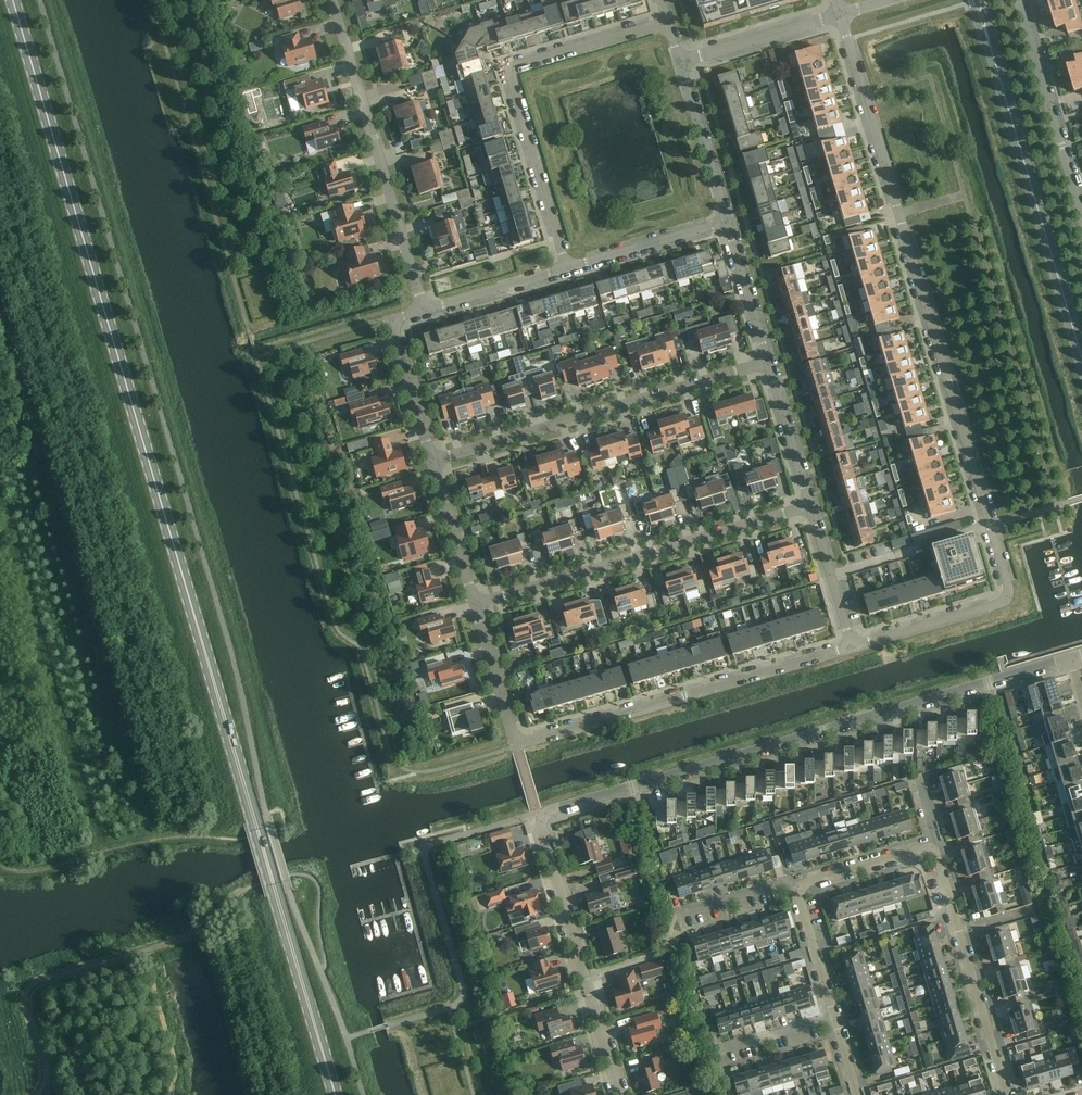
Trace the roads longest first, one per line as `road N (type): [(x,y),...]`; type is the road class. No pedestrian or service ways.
road 1 (secondary): [(335,1094),(14,0)]
road 2 (residential): [(619,1094),(538,814),(1072,661)]
road 3 (track): [(0,173),(192,836)]
road 4 (residential): [(840,15),(1013,601)]
road 5 (residential): [(475,603),(517,746),(852,649)]
road 6 (tertiary): [(976,0),(1081,359)]
road 7 (track): [(103,853),(0,499)]
road 8 (residential): [(568,269),(512,79),(517,68),(668,22)]
road 9 (residential): [(432,460),(768,362)]
road 10 (residential): [(475,603),(810,506)]
road 11 (residential): [(336,0),(424,313)]
road 12 (residential): [(933,850),(1007,1094)]
road 13 (residential): [(1081,217),(1020,0)]
road 14 (residential): [(424,313),(394,322),(432,460)]
road 15 (residential): [(852,649),(1013,601)]
road 16 (residential): [(840,15),(679,62)]
road 17 (residential): [(568,269),(726,220)]
road 18 (residential): [(679,62),(726,220)]
road 19 (residential): [(424,313),(568,269)]
road 20 (residential): [(768,362),(810,506)]
road 21 (residential): [(432,460),(475,603)]
road 22 (residential): [(810,506),(852,649)]
road 23 (residential): [(726,220),(768,362)]
road 24 (residential): [(795,884),(933,850)]
road 25 (residential): [(836,1018),(795,884)]

